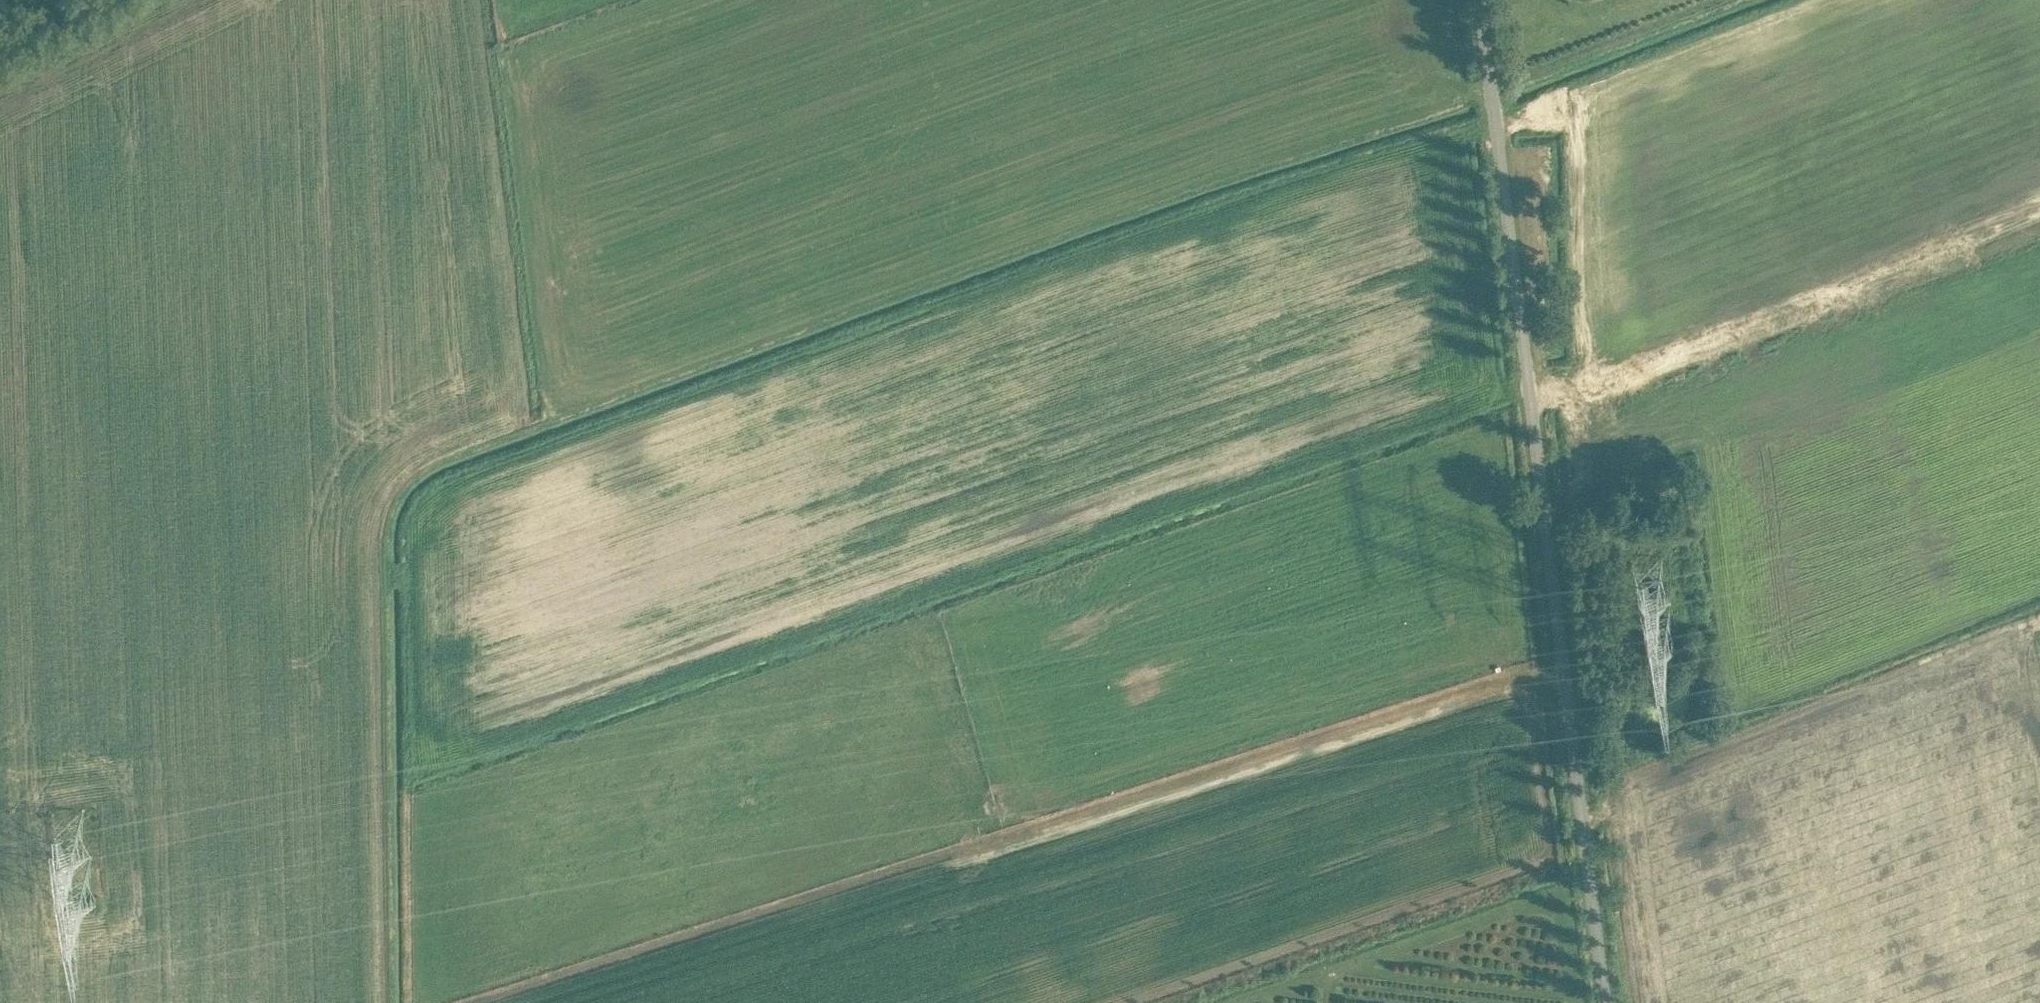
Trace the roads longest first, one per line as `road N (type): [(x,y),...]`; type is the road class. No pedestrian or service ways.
road 1 (unclassified): [(1618,1002),(1553,600),(1481,0)]

